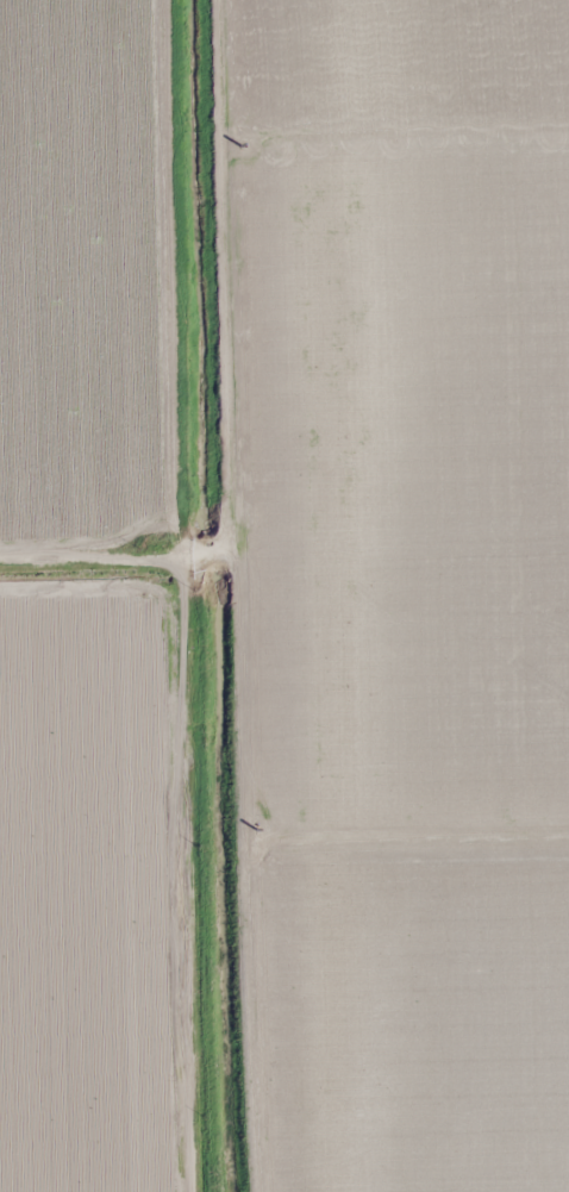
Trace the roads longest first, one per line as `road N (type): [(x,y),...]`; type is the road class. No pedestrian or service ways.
road 1 (residential): [(257,0),(291,1191)]
road 2 (residential): [(0,561),(161,561),(176,568),(184,1191)]

